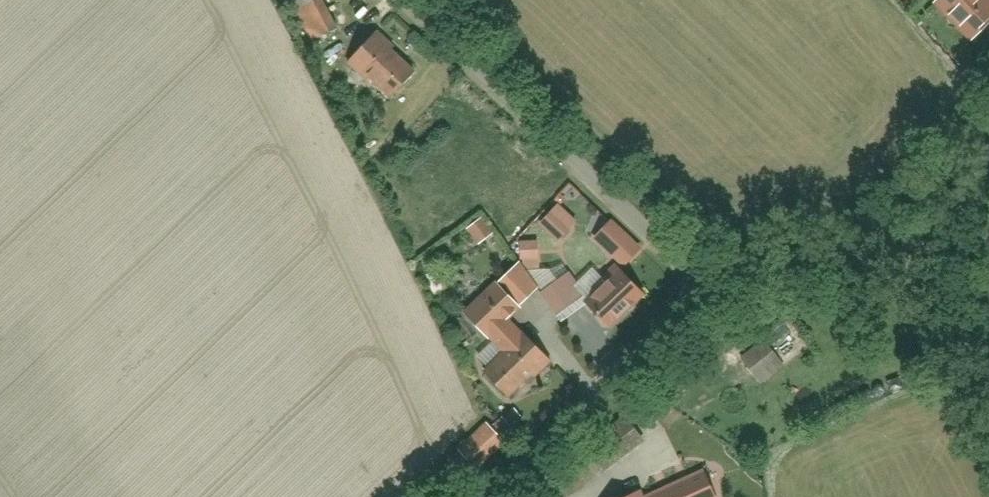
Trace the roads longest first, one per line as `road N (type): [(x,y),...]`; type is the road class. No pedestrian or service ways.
road 1 (unclassified): [(409,0),(604,180),(704,288)]
road 2 (unclassified): [(497,496),(704,288)]
road 3 (unclassified): [(704,288),(988,230)]

